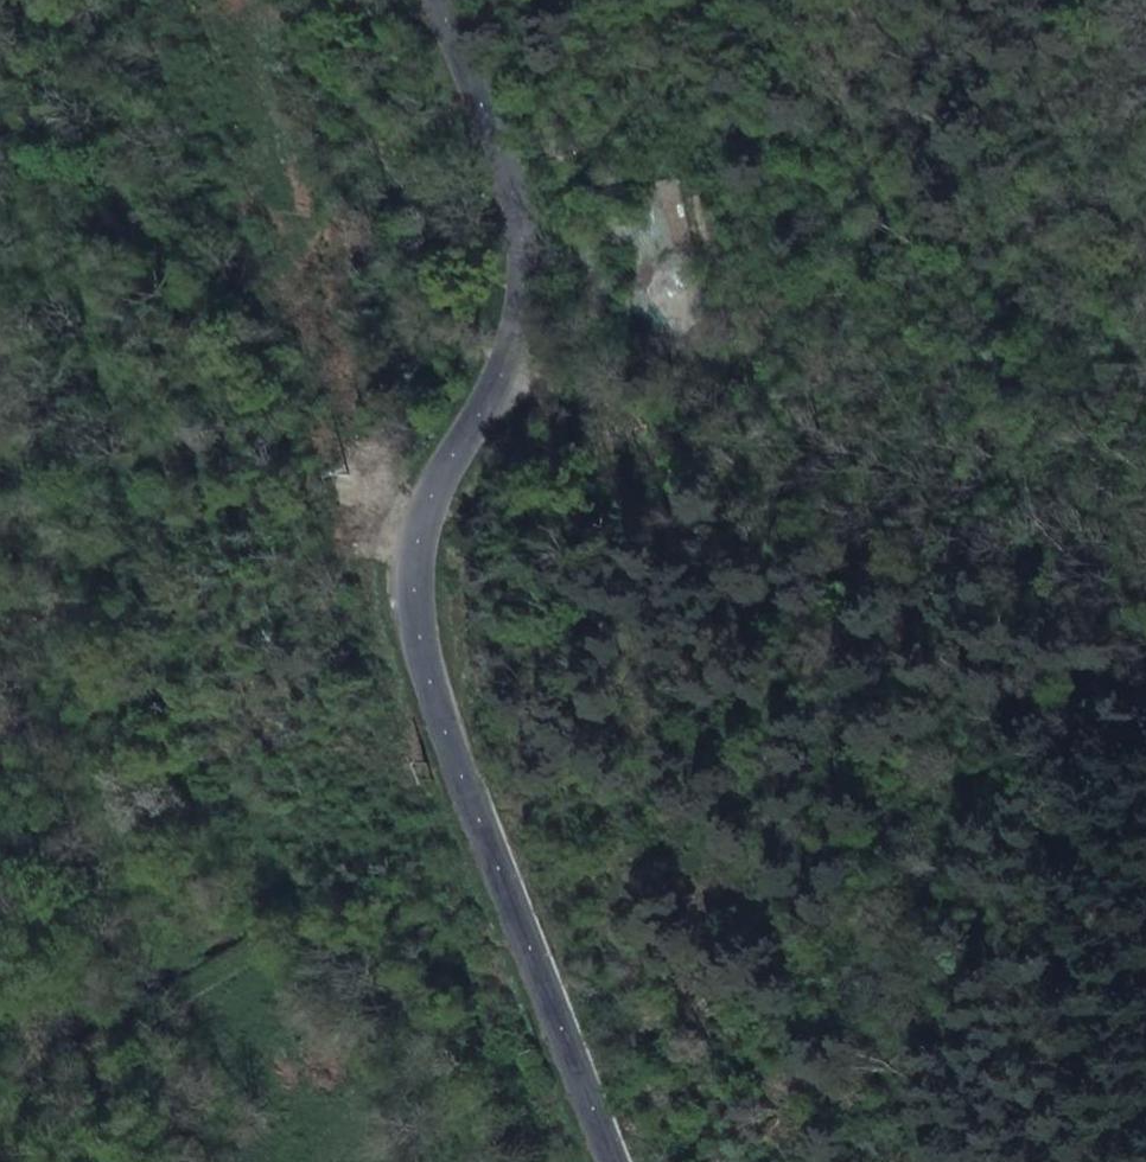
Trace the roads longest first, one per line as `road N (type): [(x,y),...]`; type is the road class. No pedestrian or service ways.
road 1 (tertiary): [(434,0),(526,218),(532,273),(525,328),(432,496),(415,583),(427,677),(613,1161)]

